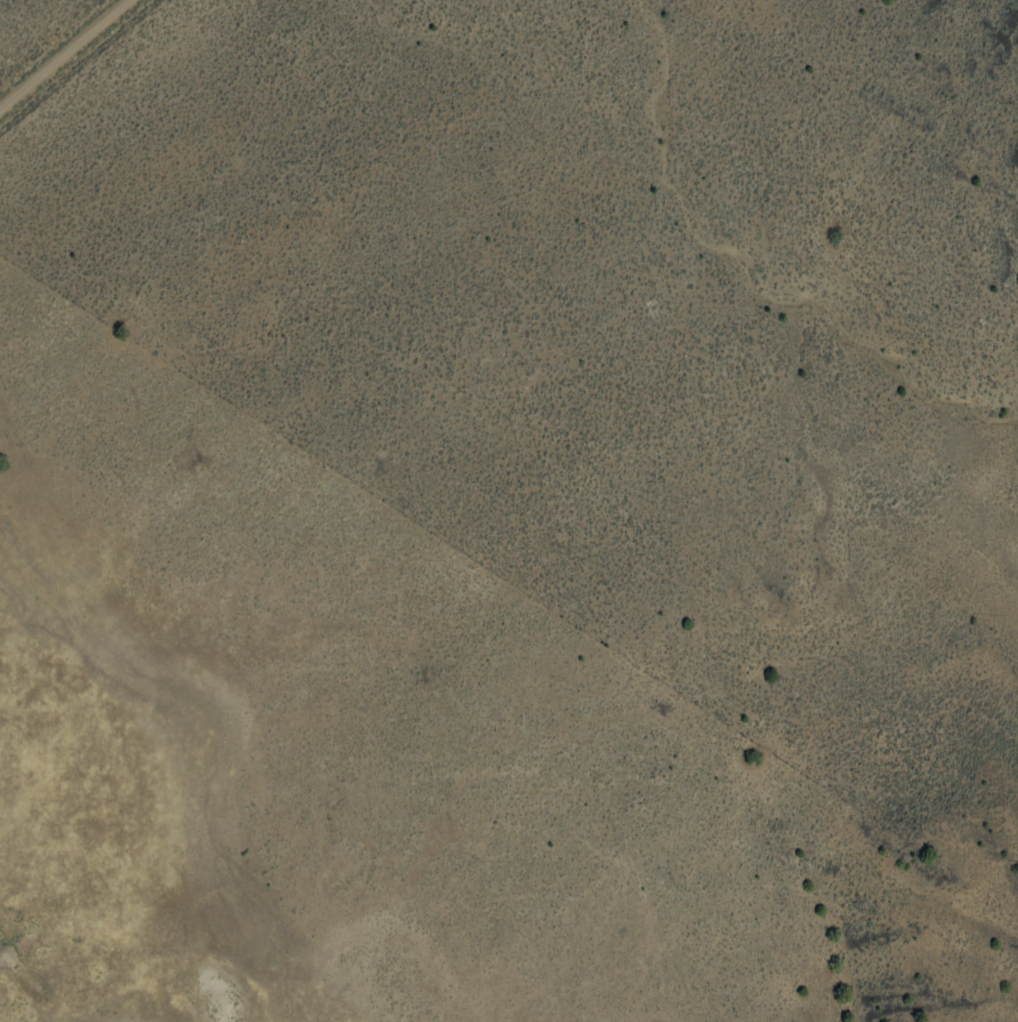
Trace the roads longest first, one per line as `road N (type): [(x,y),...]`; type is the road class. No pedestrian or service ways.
road 1 (residential): [(0,110),(131,0)]

